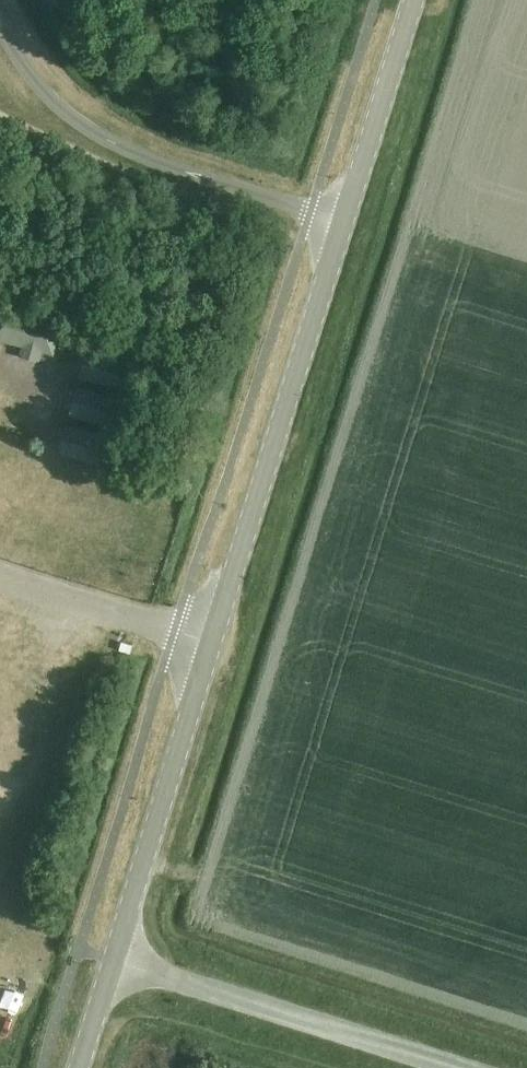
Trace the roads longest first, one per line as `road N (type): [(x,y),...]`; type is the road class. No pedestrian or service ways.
road 1 (tertiary): [(114,959),(339,226)]
road 2 (unclassified): [(0,23),(44,94),(105,140),(339,226)]
road 3 (tertiary): [(114,959),(458,1067)]
road 4 (tertiary): [(339,226),(410,0)]

